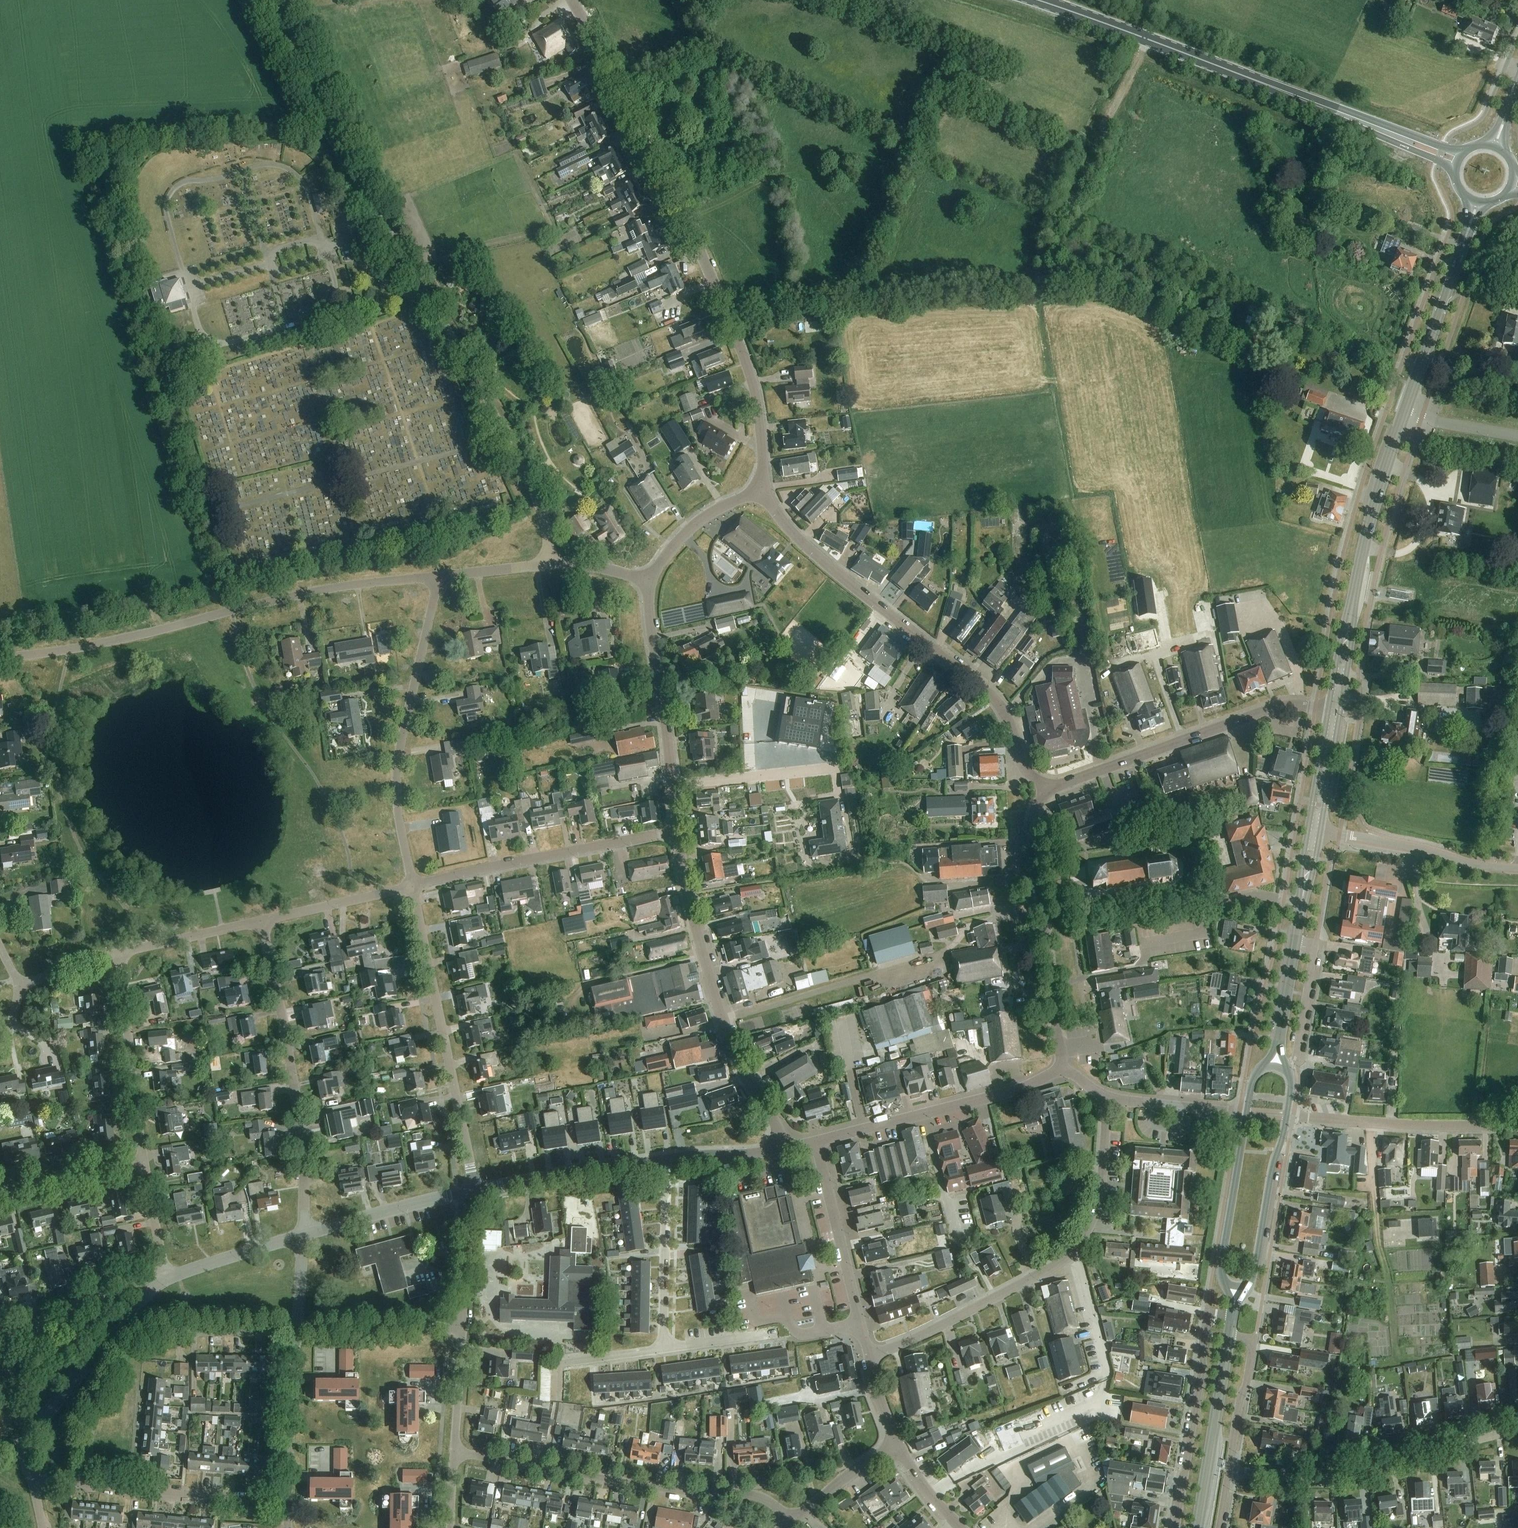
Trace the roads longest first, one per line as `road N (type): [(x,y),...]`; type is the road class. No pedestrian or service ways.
road 1 (unclassified): [(765,488),(758,413),(740,349),(652,144),(572,0)]
road 2 (unclassified): [(437,577),(318,591),(141,635),(0,657)]
road 3 (unclassified): [(1048,785),(1027,773),(1008,719),(984,689),(819,558),(780,519),(765,488)]
road 4 (secondary): [(1352,604),(1399,428),(1478,204)]
road 5 (residential): [(871,1355),(1070,1255),(1100,1197),(1107,1098)]
road 6 (primary): [(1387,133),(1035,0)]
road 7 (residential): [(789,1525),(758,1500),(455,1452)]
road 8 (unclassified): [(783,1148),(722,1020),(677,830)]
road 9 (residential): [(305,1234),(298,1112),(262,921)]
road 10 (residential): [(413,886),(398,764),(437,577)]
road 11 (residential): [(86,1484),(96,1410),(116,1370),(147,1337),(296,1332)]
road 12 (residential): [(472,1190),(413,886)]
road 13 (residential): [(548,564),(535,496),(426,295)]
road 14 (residential): [(1517,1429),(1345,1476),(1229,1470)]
road 15 (unclassified): [(1048,785),(1276,706),(1328,711)]
road 16 (unclassified): [(1063,1069),(1033,827),(1048,785)]
road 17 (residential): [(413,886),(677,830)]
road 18 (unclassified): [(677,830),(650,581)]
road 19 (residential): [(1232,1319),(1208,1316),(1176,1527)]
road 20 (residential): [(1517,1126),(1293,1117)]
road 21 (unclassified): [(871,1355),(814,1143)]
road 22 (residential): [(143,1161),(121,952)]
road 23 (track): [(359,184),(264,0)]
road 24 (residential): [(288,1505),(86,1484)]
road 25 (unclassified): [(472,1190),(666,1160)]
road 26 (track): [(722,1020),(909,963)]
road 27 (secondary): [(1197,1527),(1229,1338)]
road 28 (residential): [(664,1348),(666,1160)]
road 29 (residential): [(288,1505),(296,1332)]
road 30 (unclassified): [(305,1234),(472,1190)]
road 31 (secondary): [(1252,1283),(1286,1116)]
road 32 (unclassified): [(17,1444),(128,1315)]
road 33 (secondary): [(1246,1113),(1224,1281)]
road 34 (residential): [(296,1332),(404,1333),(462,1320)]
road 35 (residential): [(426,295),(376,271),(353,248),(345,217),(359,184)]
road 36 (residential): [(262,921),(413,886)]
road 37 (residential): [(1229,1470),(1253,1342),(1229,1338)]
road 38 (unclassified): [(650,581),(704,517),(765,488)]
road 39 (unclassified): [(923,1115),(1008,1093),(1063,1069)]
road 40 (residential): [(0,1191),(143,1161)]
road 41 (residential): [(121,952),(262,921)]
road 42 (unclassified): [(168,1279),(305,1234)]
road 43 (residential): [(1287,1067),(1296,1058),(1314,949),(1295,946)]
road 44 (unclassified): [(1379,842),(1517,870)]
road 45 (residential): [(559,1397),(558,1364),(664,1348)]
road 46 (unclassified): [(1246,1113),(1107,1098)]
road 47 (unclassified): [(789,1525),(895,1443)]
road 48 (residential): [(455,1452),(462,1320)]
road 49 (residential): [(462,1320),(472,1190)]
road 50 (residential): [(426,295),(359,184)]
road 51 (unclassified): [(954,1239),(923,1115)]
road 52 (residential): [(168,1279),(143,1161)]
road 53 (secondary): [(1328,711),(1308,829)]
road 54 (secondary): [(1320,831),(1340,713)]

